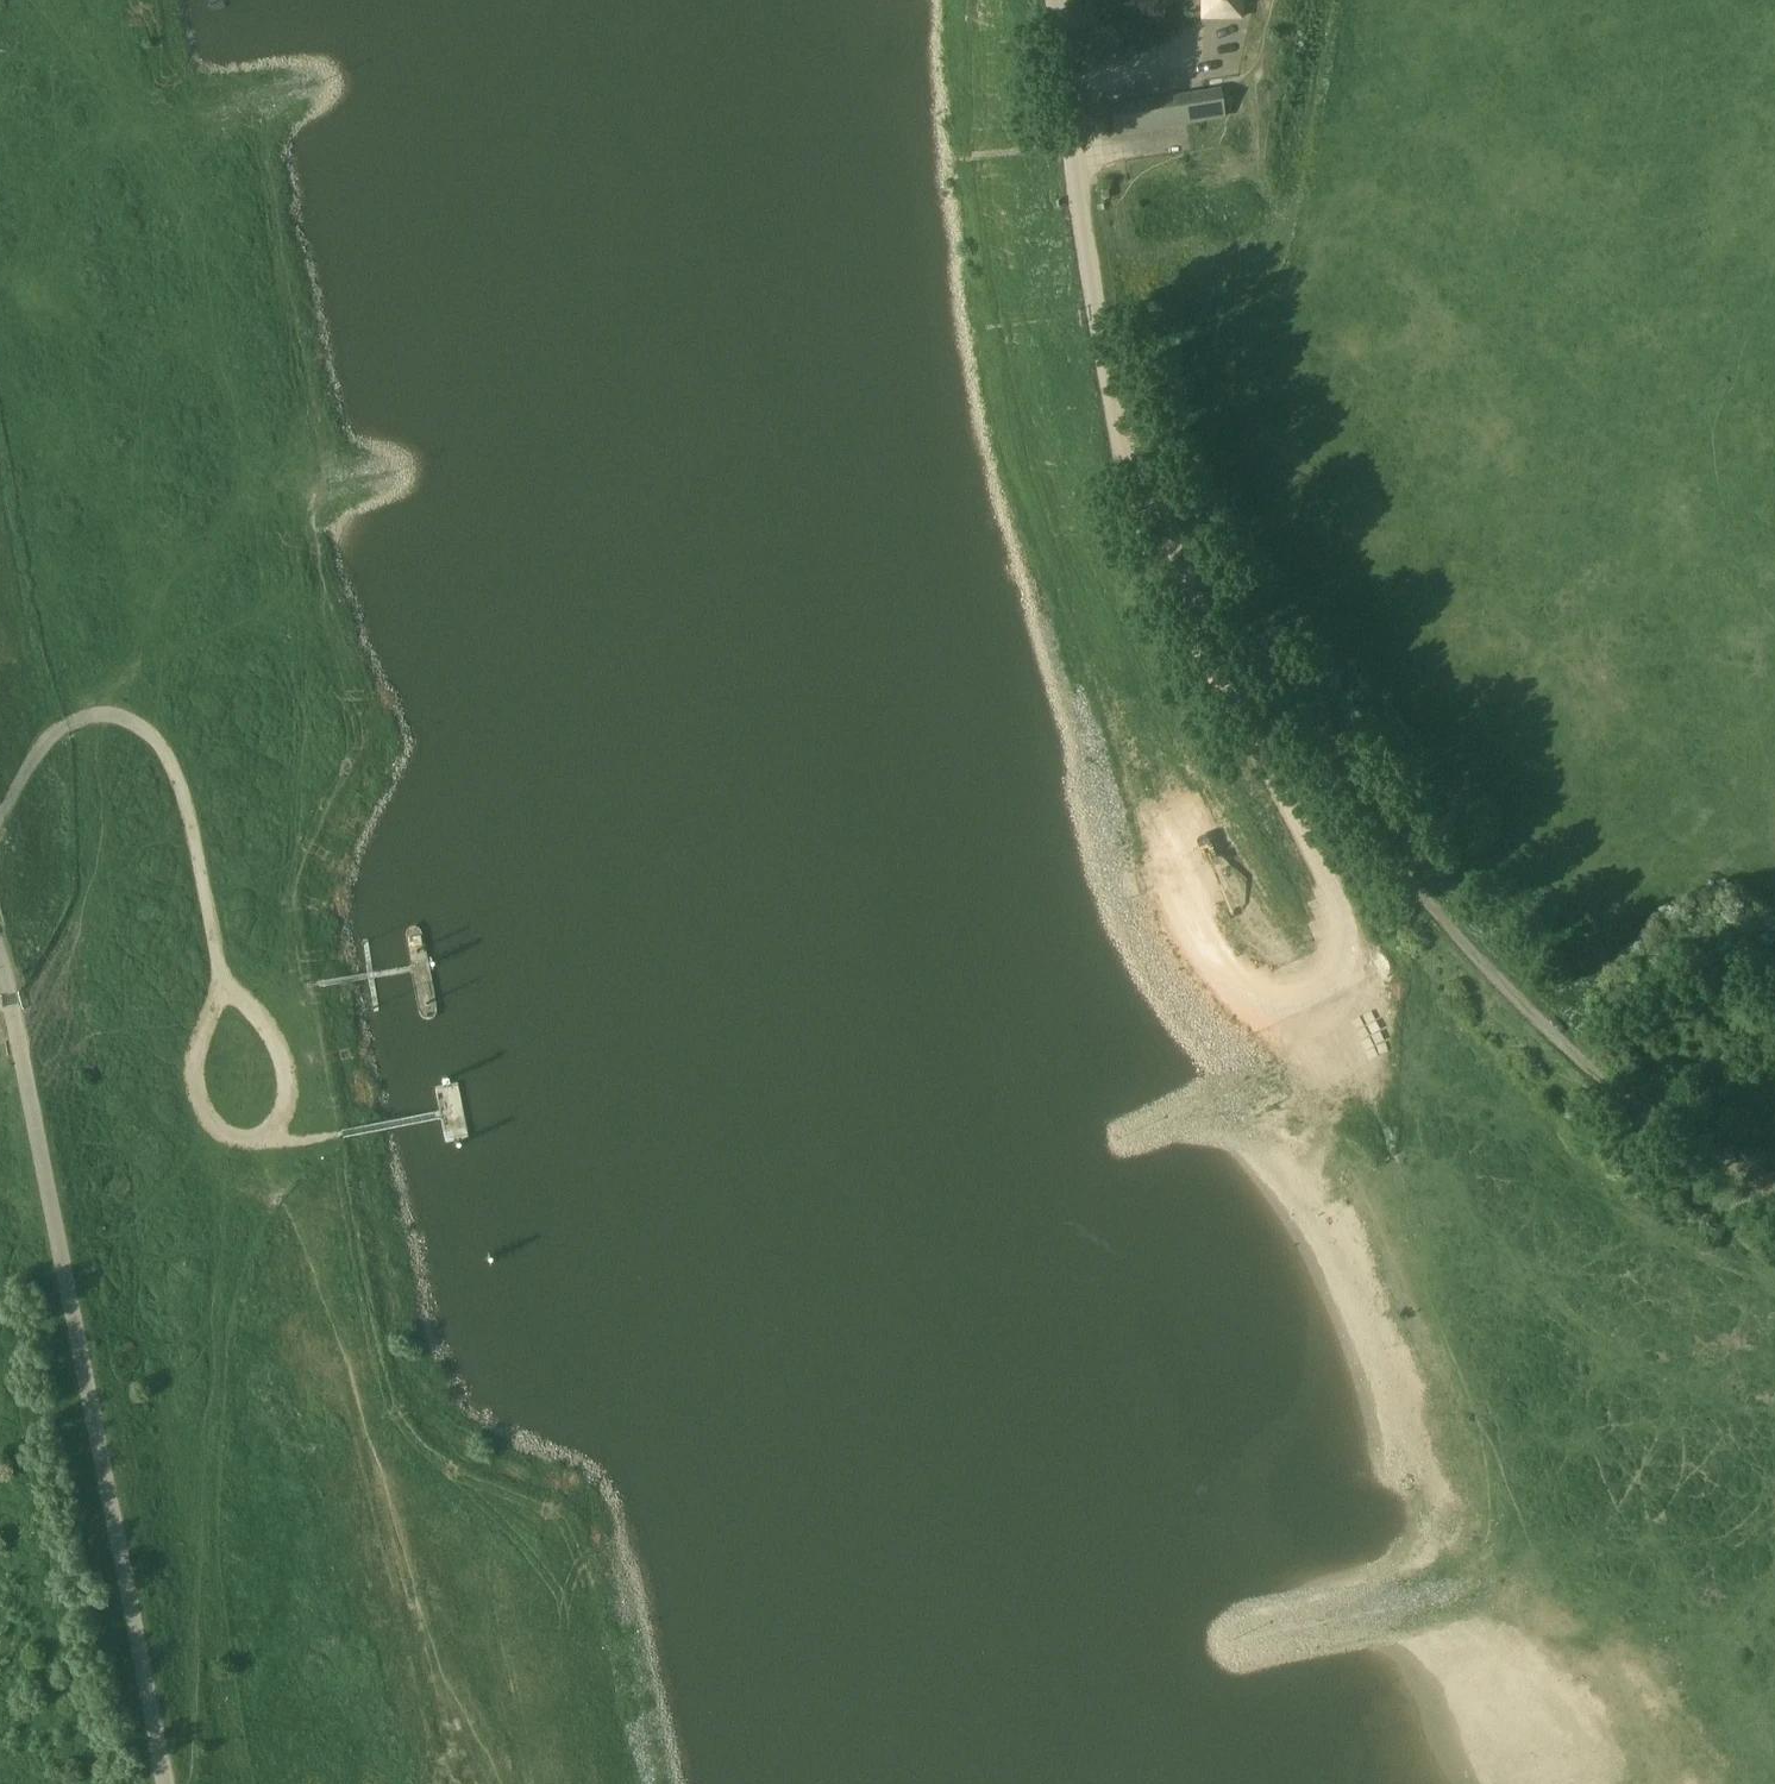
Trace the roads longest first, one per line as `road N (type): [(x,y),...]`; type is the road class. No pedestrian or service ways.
road 1 (unclassified): [(1774,1192),(1599,1079),(1480,968),(1175,570),(1124,465),(1115,420),(1056,0)]
road 2 (track): [(236,1136),(190,1767),(183,1783)]

